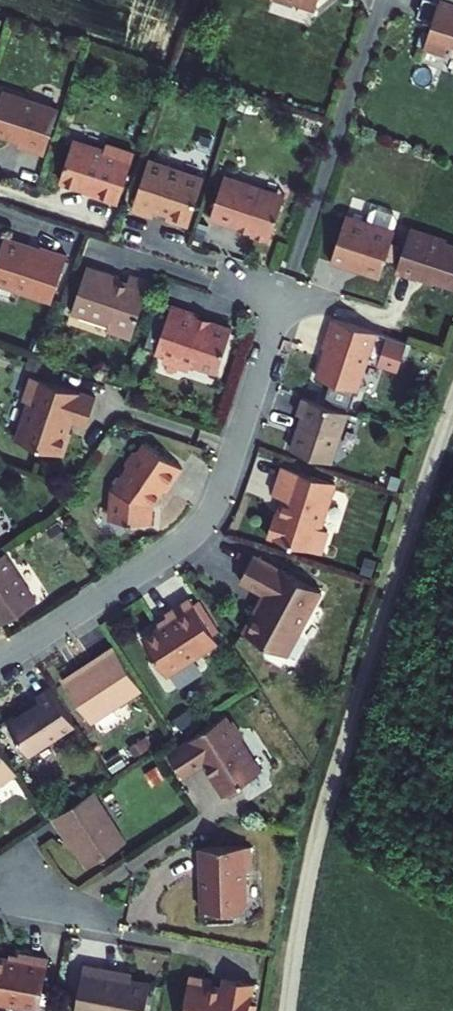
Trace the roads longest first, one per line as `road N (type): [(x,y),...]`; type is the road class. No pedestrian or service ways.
road 1 (track): [(288,1010),(318,831),(452,409)]
road 2 (residential): [(0,662),(199,527),(216,500),(285,290)]
road 3 (residential): [(120,923),(0,899)]

